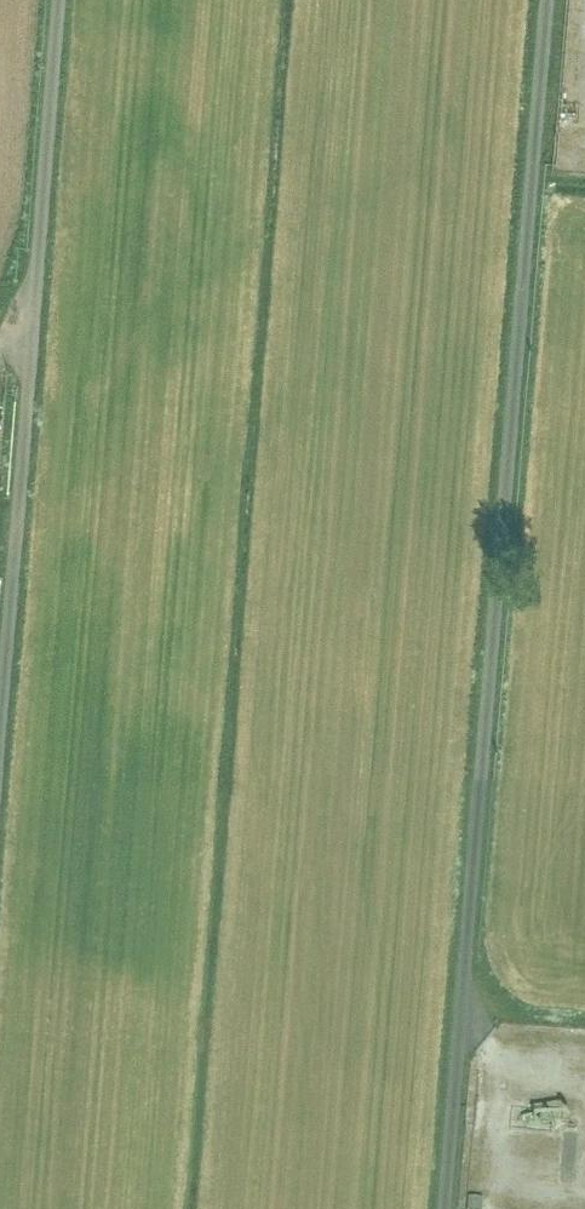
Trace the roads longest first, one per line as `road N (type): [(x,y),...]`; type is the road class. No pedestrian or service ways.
road 1 (track): [(550,0),(448,1208)]
road 2 (track): [(64,0),(0,779)]

